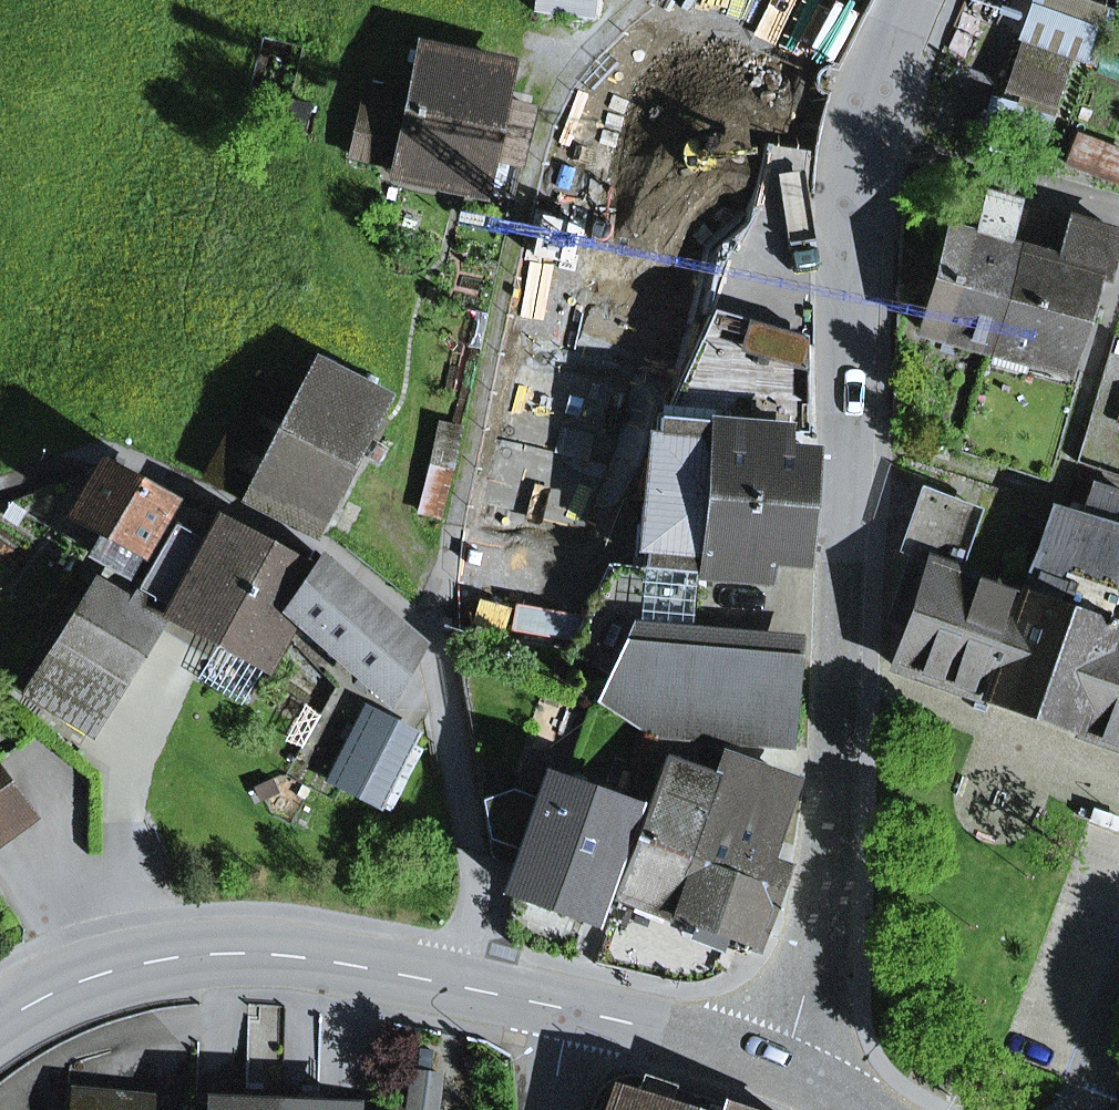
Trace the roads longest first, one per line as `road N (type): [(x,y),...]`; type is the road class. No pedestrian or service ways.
road 1 (tertiary): [(792,1078),(841,689),(855,179),(875,70),(909,0)]
road 2 (tertiary): [(0,1018),(119,959),(243,942),(460,976)]
road 3 (residential): [(438,626),(470,801),(477,892),(460,976)]
road 4 (tertiary): [(577,996),(792,1078)]
road 5 (track): [(553,101),(641,0)]

